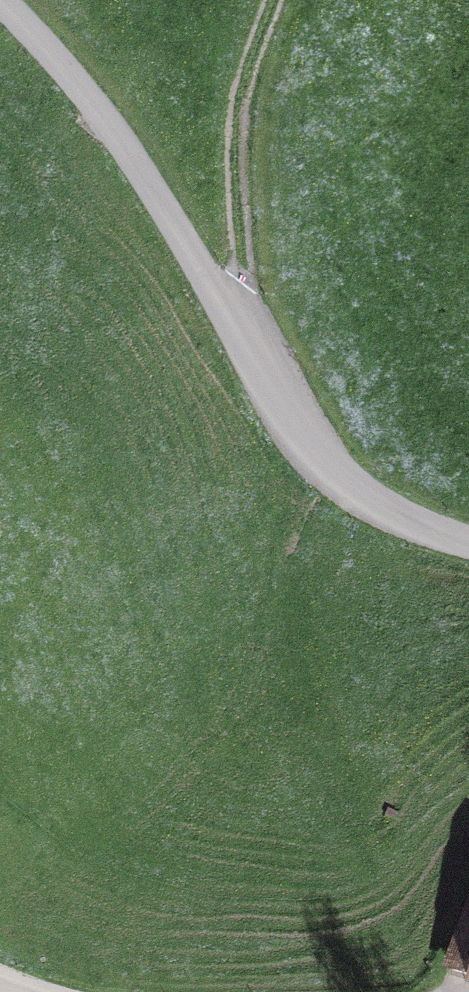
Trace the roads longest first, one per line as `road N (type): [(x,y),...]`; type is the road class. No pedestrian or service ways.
road 1 (track): [(468,541),(391,515),(335,477),(308,447),(108,122),(1,0)]
road 2 (track): [(247,348),(236,123),(272,0)]

